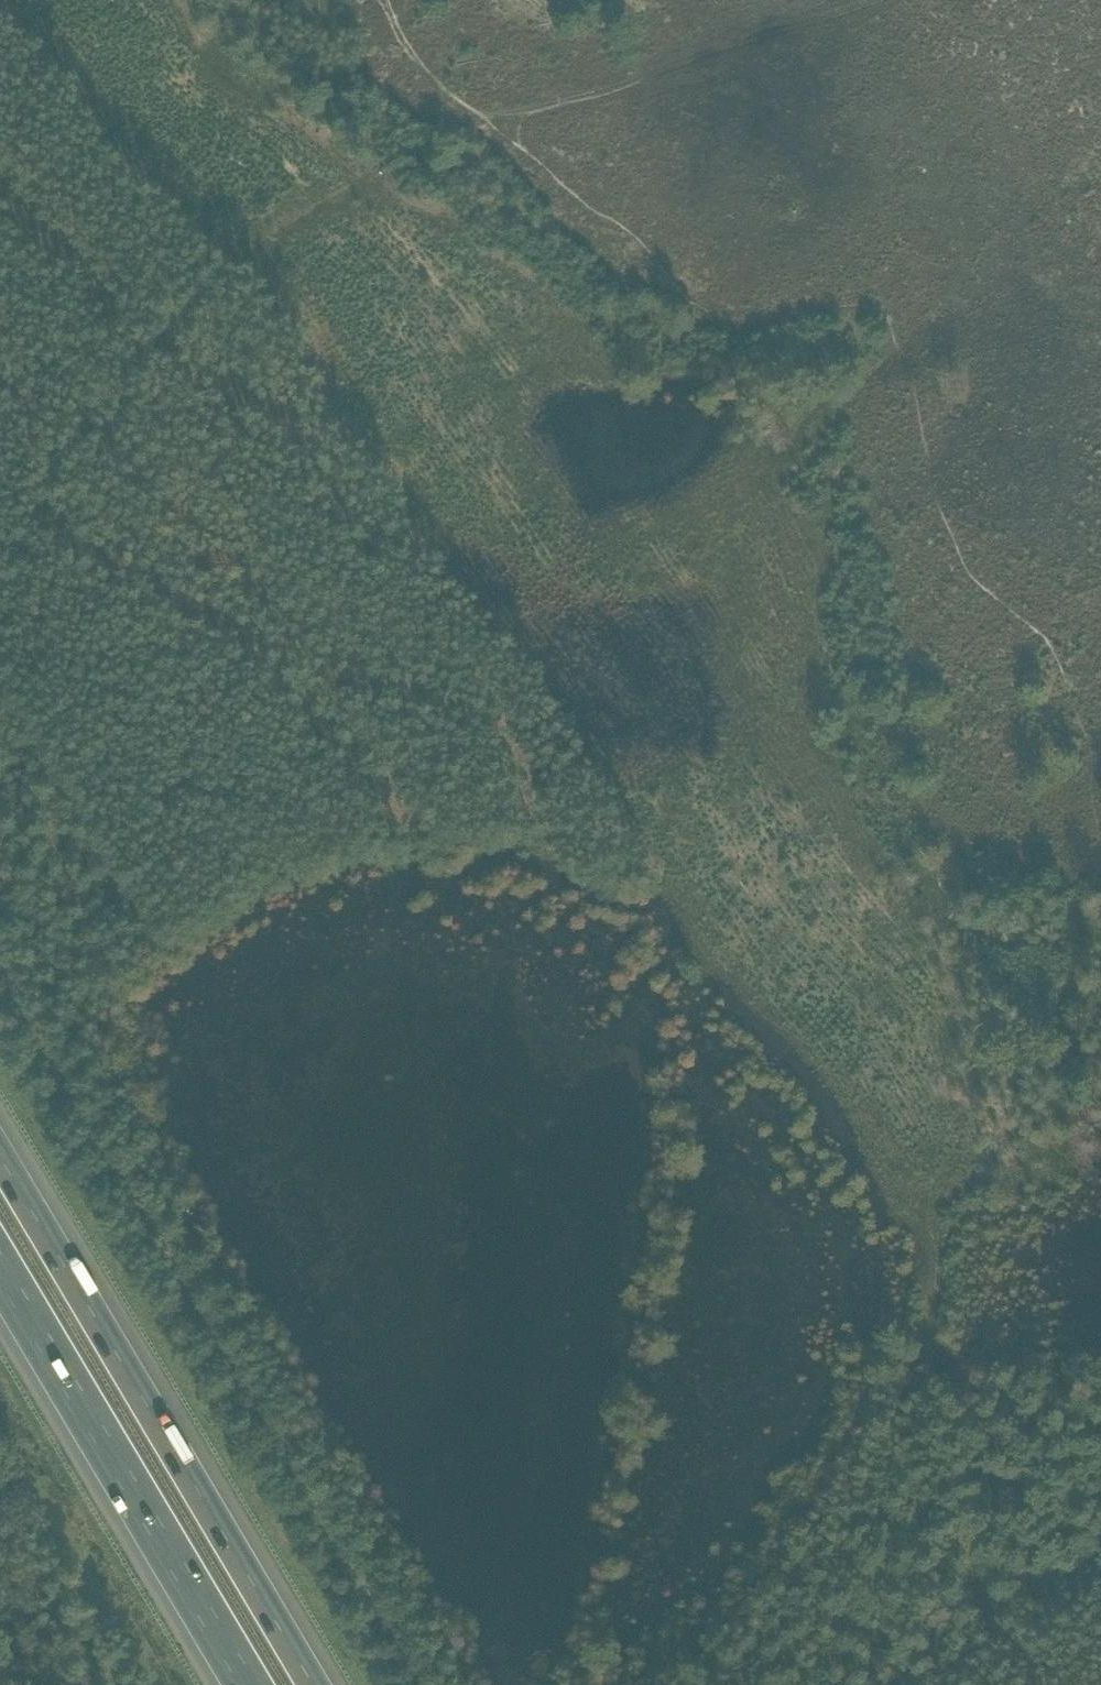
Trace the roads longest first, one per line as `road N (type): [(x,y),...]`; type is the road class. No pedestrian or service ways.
road 1 (motorway): [(315,1684),(0,1155)]
road 2 (motorway): [(0,1268),(247,1684)]
road 3 (track): [(0,1524),(95,1684)]

